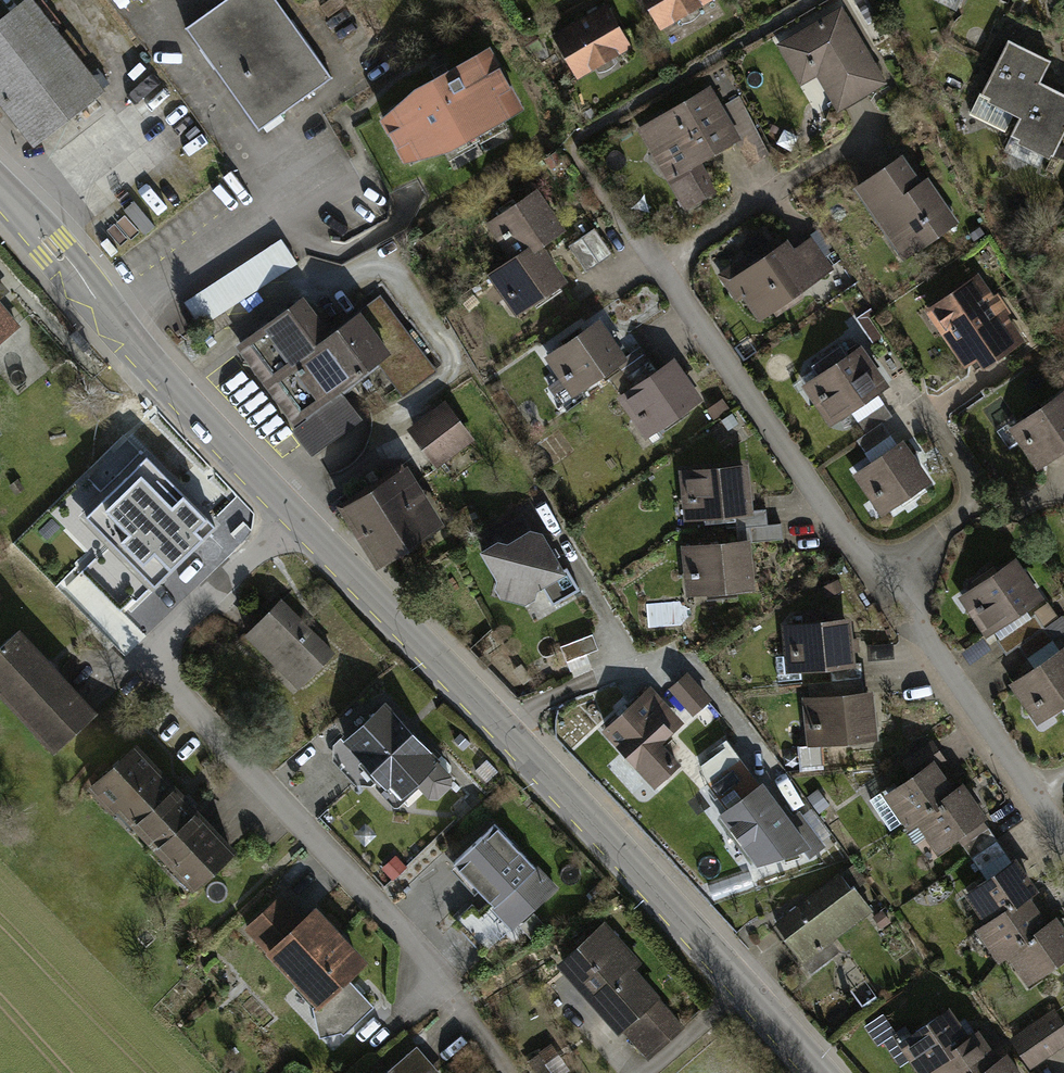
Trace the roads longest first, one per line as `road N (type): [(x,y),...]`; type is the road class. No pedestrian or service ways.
road 1 (residential): [(291,513),(138,666),(377,892),(515,1072)]
road 2 (residential): [(821,1072),(632,854),(291,513)]
road 3 (residential): [(291,513),(0,191)]
road 4 (residential): [(879,574),(1063,838)]

